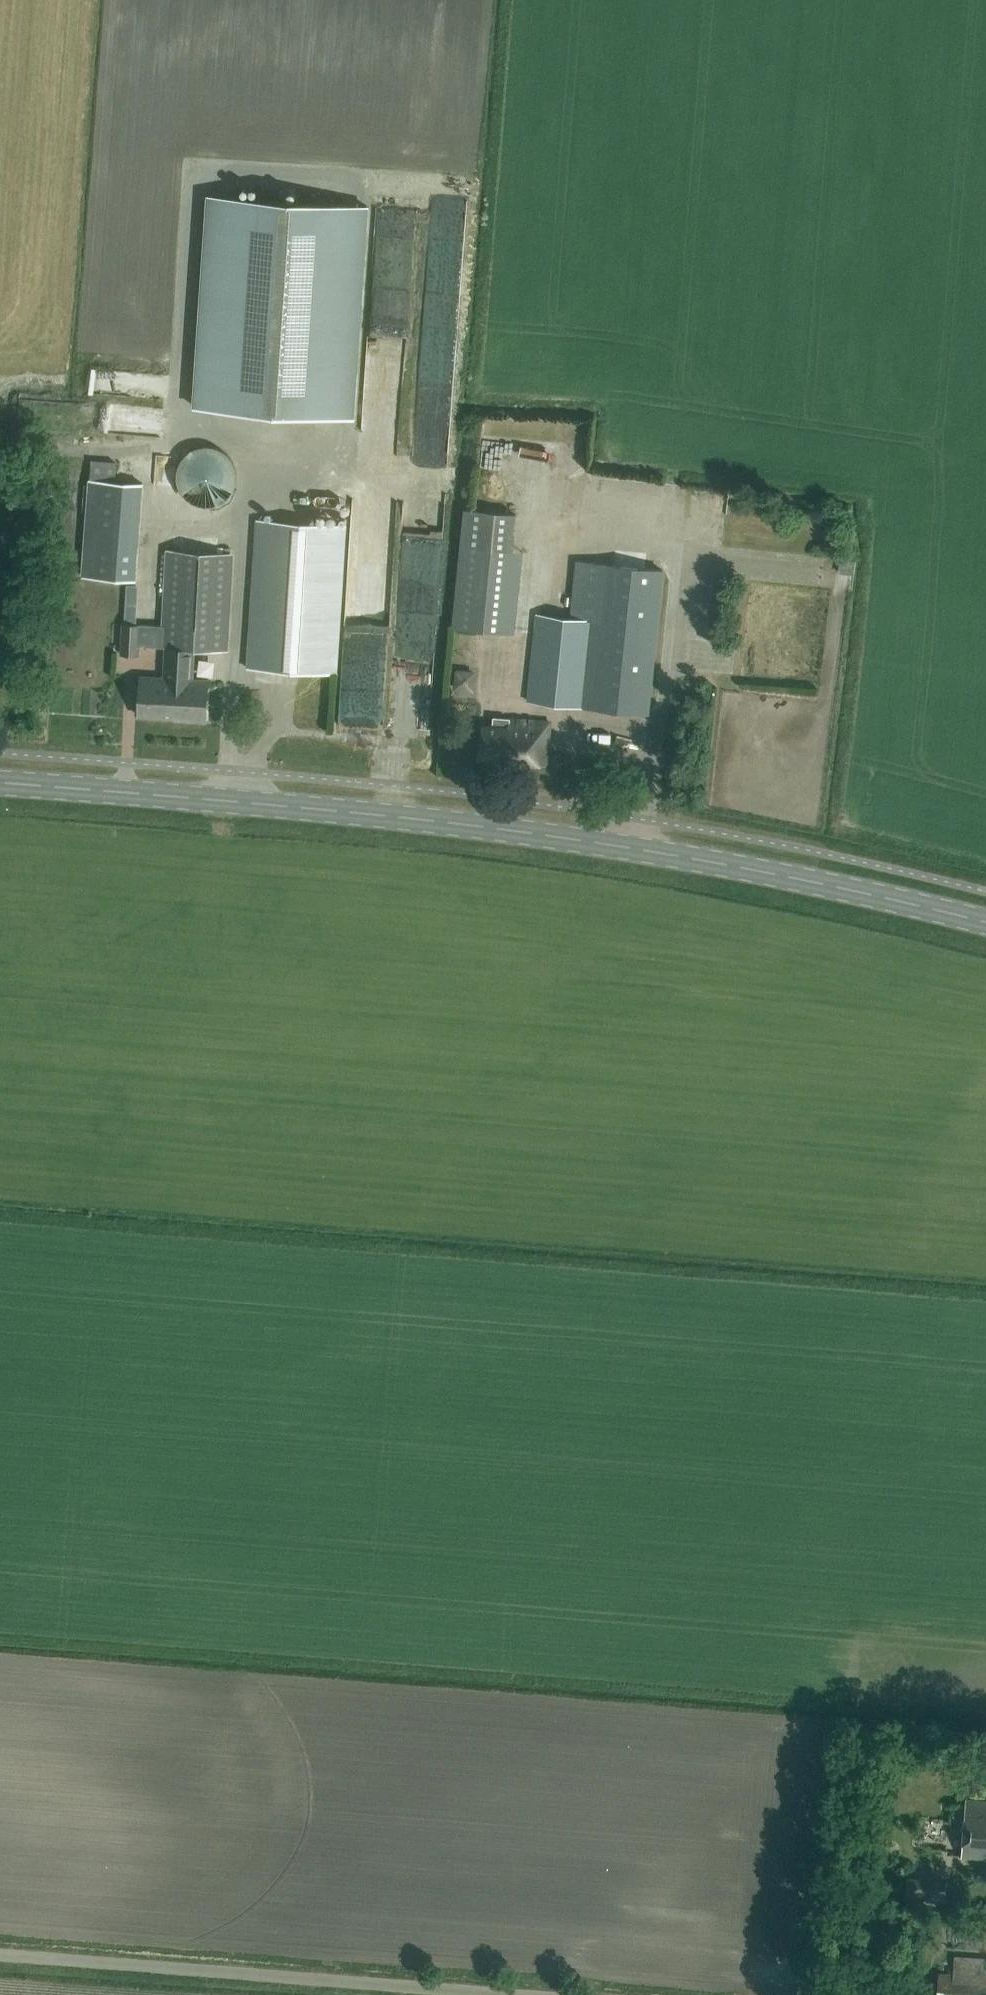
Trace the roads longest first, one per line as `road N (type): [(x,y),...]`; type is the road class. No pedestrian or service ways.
road 1 (secondary): [(985,925),(703,862),(476,828),(0,783)]
road 2 (unclassified): [(503,1994),(0,1955)]

